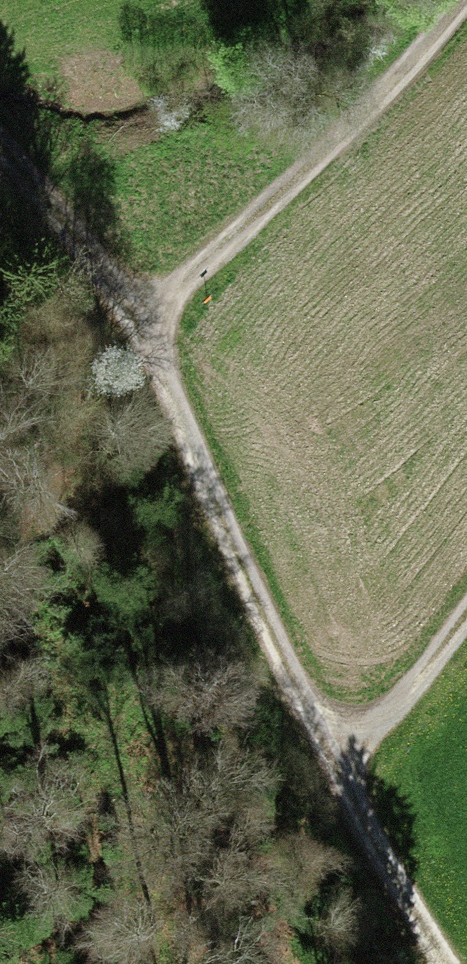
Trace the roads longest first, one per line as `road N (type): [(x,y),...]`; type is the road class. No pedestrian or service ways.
road 1 (track): [(444,963),(271,636),(146,323)]
road 2 (track): [(146,323),(466,5)]
road 3 (track): [(146,323),(0,160)]
road 4 (track): [(342,771),(466,602)]

